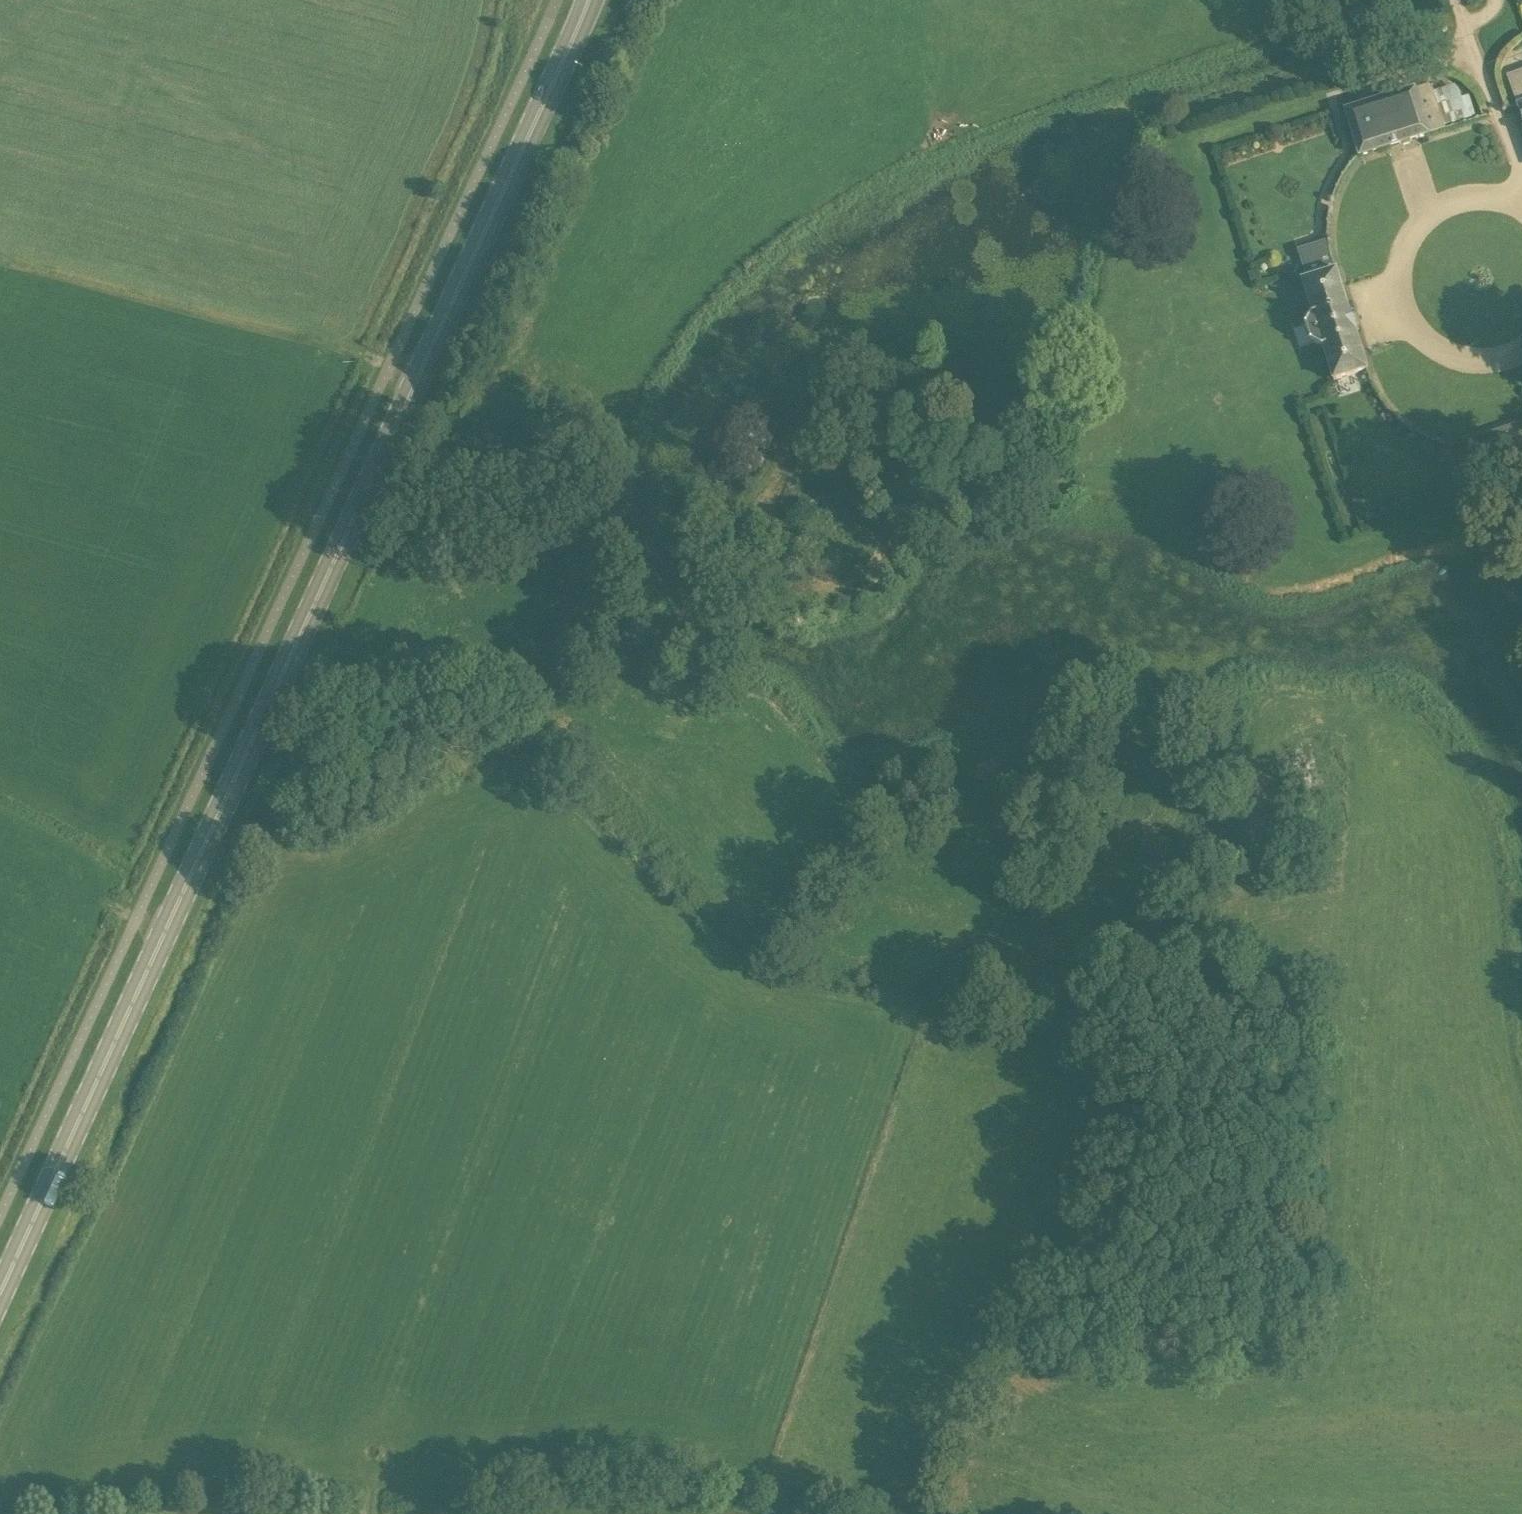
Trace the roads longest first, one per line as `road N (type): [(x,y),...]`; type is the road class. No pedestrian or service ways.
road 1 (primary): [(0,1292),(588,0)]

